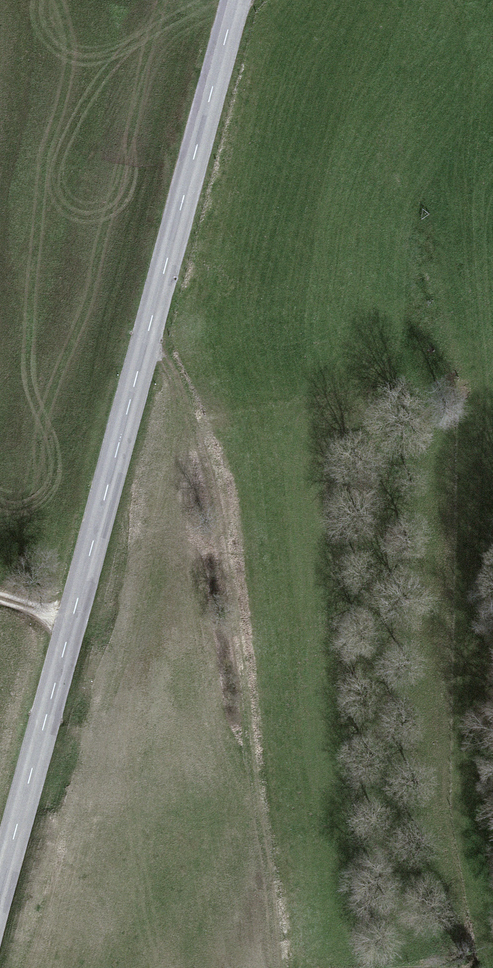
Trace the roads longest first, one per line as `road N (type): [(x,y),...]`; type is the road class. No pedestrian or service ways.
road 1 (tertiary): [(0,887),(234,0)]
road 2 (track): [(147,334),(213,482),(266,967)]

